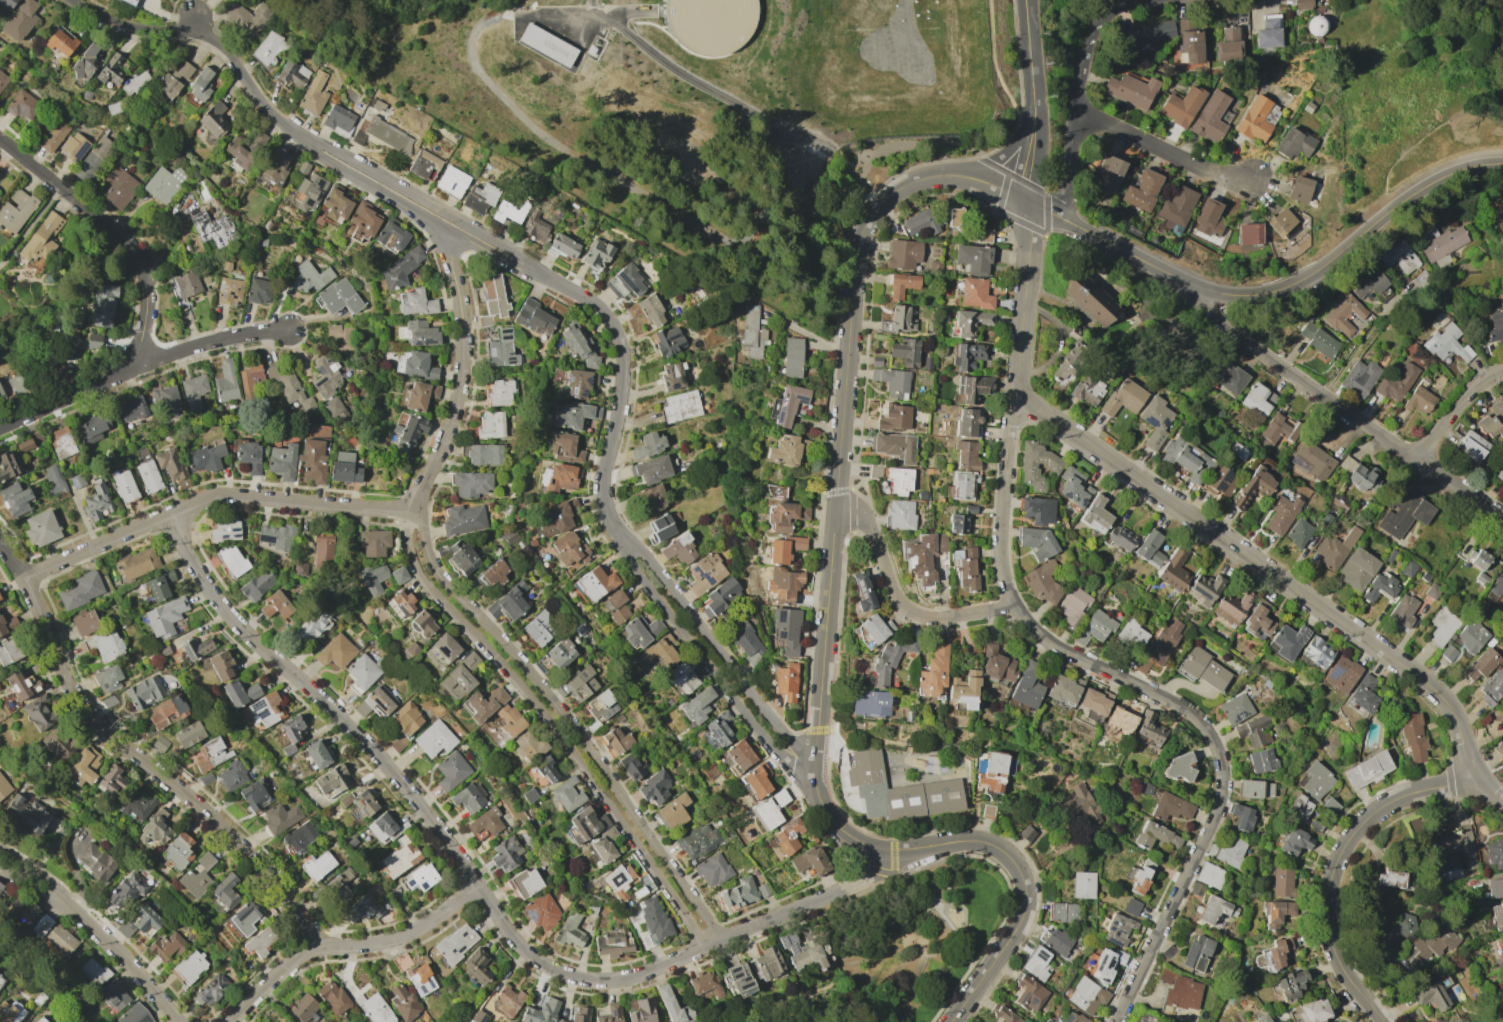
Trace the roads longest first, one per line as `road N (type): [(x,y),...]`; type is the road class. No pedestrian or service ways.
road 1 (tertiary): [(970,177),(928,179),(891,195),(856,250),(814,765),(830,816),(869,847),(985,842),(1021,870),(1029,899),(1022,925),(952,1021)]
road 2 (residential): [(169,516),(214,597),(390,765),(504,925),(549,968),(608,982),(638,975),(862,881),(877,873),(883,851)]
road 3 (residential): [(1023,396),(1011,425),(1002,548),(1015,606),(1063,651),(1190,712),(1223,760),(1222,803),(1120,1021)]
road 4 (residential): [(416,511),(412,552),(423,577),(571,747),(697,933),(712,943)]
road 5 (residential): [(712,943),(710,924),(583,738),(516,653),(453,591),(431,558),(416,511)]
road 6 (residential): [(0,543),(94,724),(218,824),(324,946)]
road 7 (residential): [(458,237),(598,306),(613,323),(625,368),(605,495),(632,549)]
road 8 (tertiary): [(1181,509),(1426,681),(1451,707),(1478,777)]
road 9 (residential): [(25,580),(216,498),(416,511)]
road 10 (residential): [(1177,277),(1194,305),(1502,518)]
road 11 (tertiary): [(1502,166),(1396,209),(1297,283),(1234,287),(1177,277)]
road 12 (residential): [(285,330),(136,364),(0,431)]
road 13 (residential): [(229,1021),(297,959),(324,946),(402,937),(479,886)]
road 14 (tertiary): [(1425,790),(1363,825),(1339,861),(1328,901),(1334,950),(1385,1021)]
road 15 (residential): [(632,549),(632,565),(783,756),(814,765)]
road 16 (residential): [(0,139),(101,219),(142,266),(147,303),(136,364)]
road 17 (residential): [(814,765),(647,556),(632,549)]
road 18 (residential): [(458,237),(453,268),(463,368),(416,511)]
road 19 (residential): [(537,274),(527,261),(298,136)]
road 20 (residential): [(1059,216),(1097,30),(1122,7),(1155,0)]
road 21 (residential): [(836,509),(864,518),(893,591),(912,613),(937,620),(1015,606)]
road 22 (residential): [(75,0),(119,25),(214,39),(272,113)]
road 23 (residential): [(1077,112),(1235,183),(1257,184)]
road 24 (tertiary): [(1023,396),(1181,509)]
road 25 (tertiary): [(1030,204),(1023,396)]
road 26 (residential): [(298,136),(320,157),(458,237)]
road 27 (residential): [(61,899),(181,1021)]
road 28 (tertiary): [(1177,277),(1059,216)]
road 29 (tertiary): [(1030,204),(1040,133),(1031,74)]
road 30 (residential): [(1414,458),(1474,387),(1502,368)]

